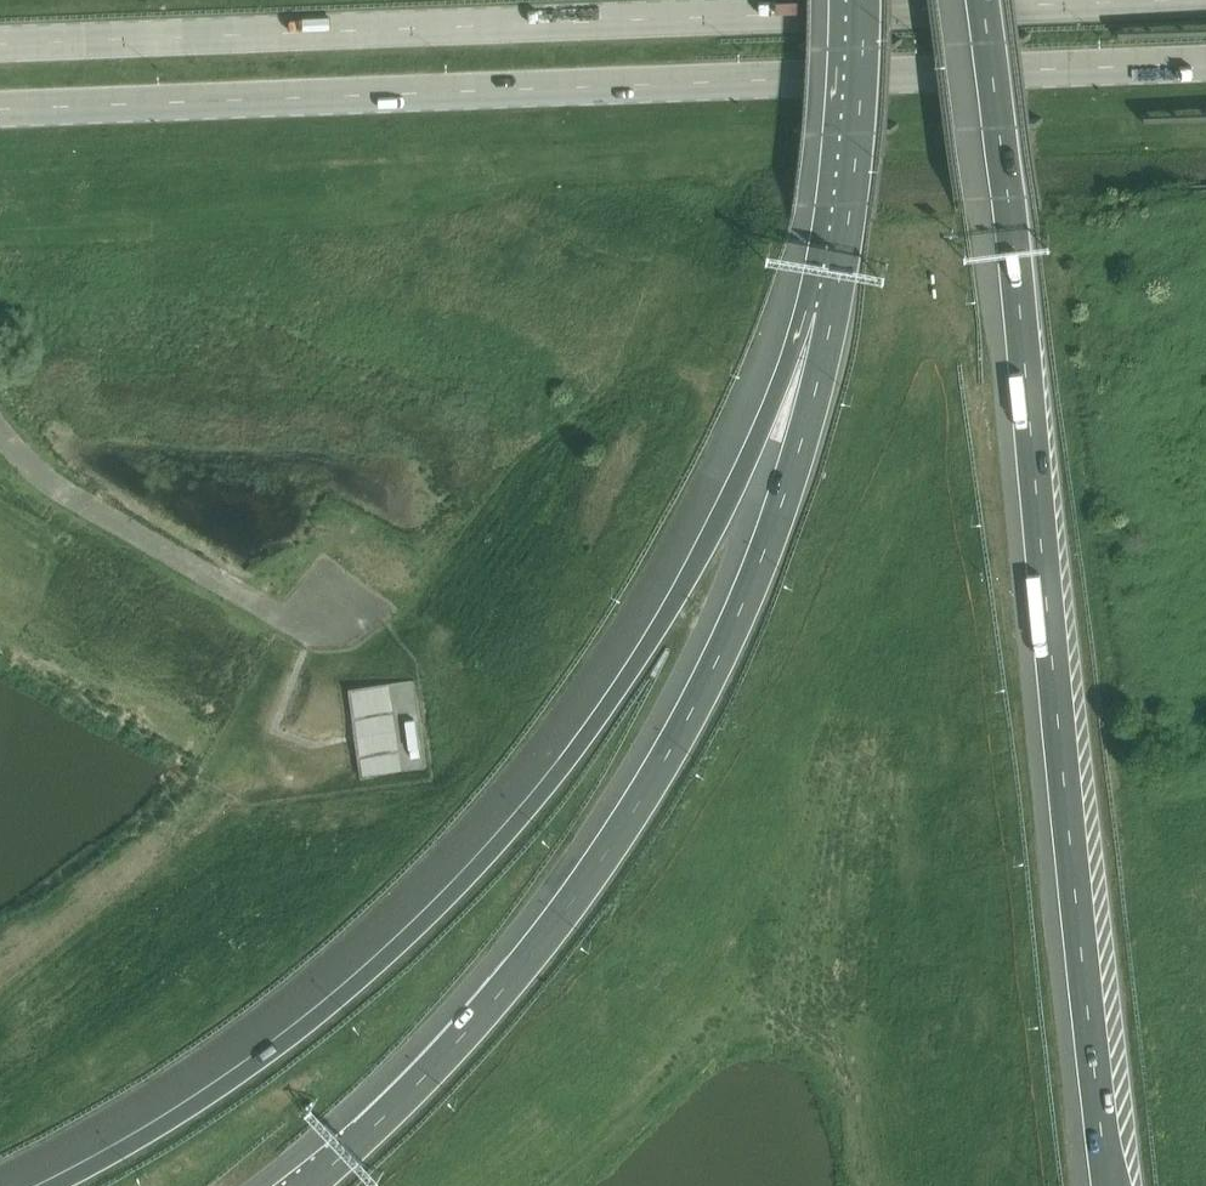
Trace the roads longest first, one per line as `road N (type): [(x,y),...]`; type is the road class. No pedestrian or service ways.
road 1 (secondary): [(0,113),(1205,65)]
road 2 (secondary): [(1205,0),(0,44)]
road 3 (motorway): [(985,0),(1111,1185)]
road 4 (motorway): [(816,313),(641,662),(495,851),(400,949),(297,1038),(138,1143),(55,1185)]
road 5 (motorway): [(816,313),(785,502),(729,640),(645,793),(572,904),(455,1045),(309,1185)]
road 6 (motorway): [(860,0),(816,313)]

